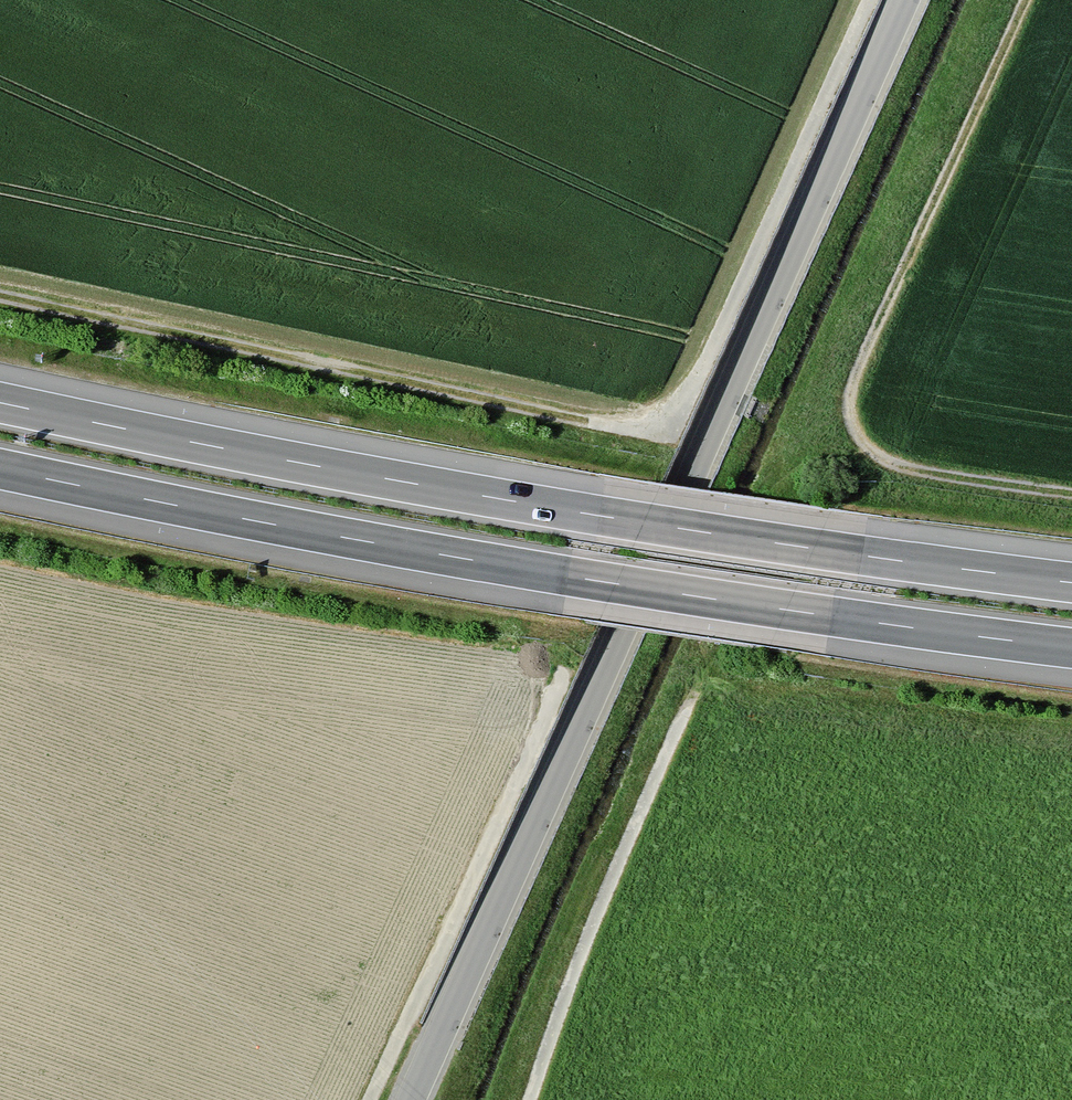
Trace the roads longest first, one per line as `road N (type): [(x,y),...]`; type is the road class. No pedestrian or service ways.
road 1 (tertiary): [(410,1099),(903,0)]
road 2 (track): [(867,0),(698,380),(685,401),(641,426),(615,427),(0,295)]
road 3 (motorway): [(1071,583),(485,496),(0,402)]
road 4 (motorway): [(0,468),(472,560),(1071,648)]
road 5 (track): [(1023,0),(849,400),(870,452),(900,466),(1071,494)]
road 6 (track): [(531,1099),(577,965),(699,680)]

